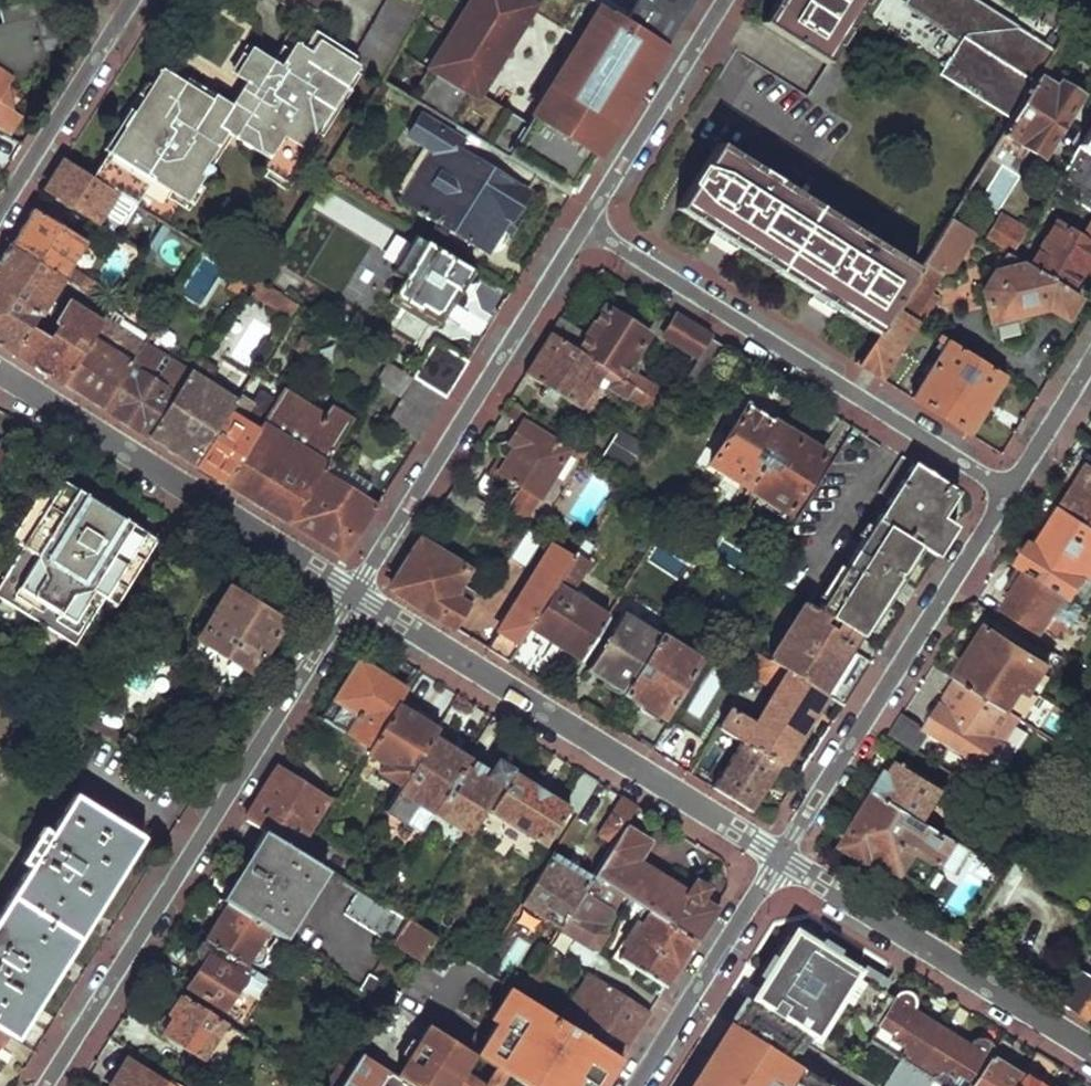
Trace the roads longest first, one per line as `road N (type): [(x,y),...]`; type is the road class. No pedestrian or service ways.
road 1 (residential): [(46,1085),(353,593)]
road 2 (residential): [(353,593),(779,858)]
road 3 (residential): [(1010,491),(585,225)]
road 4 (residential): [(585,225),(353,593)]
road 5 (residential): [(779,858),(1010,491)]
road 6 (residential): [(0,372),(353,593)]
road 7 (residential): [(1090,1047),(779,858)]
road 8 (residential): [(779,858),(638,1085)]
road 9 (residential): [(725,0),(585,225)]
road 10 (residential): [(134,0),(0,212)]
road 11 (residential): [(1010,491),(1090,361)]

